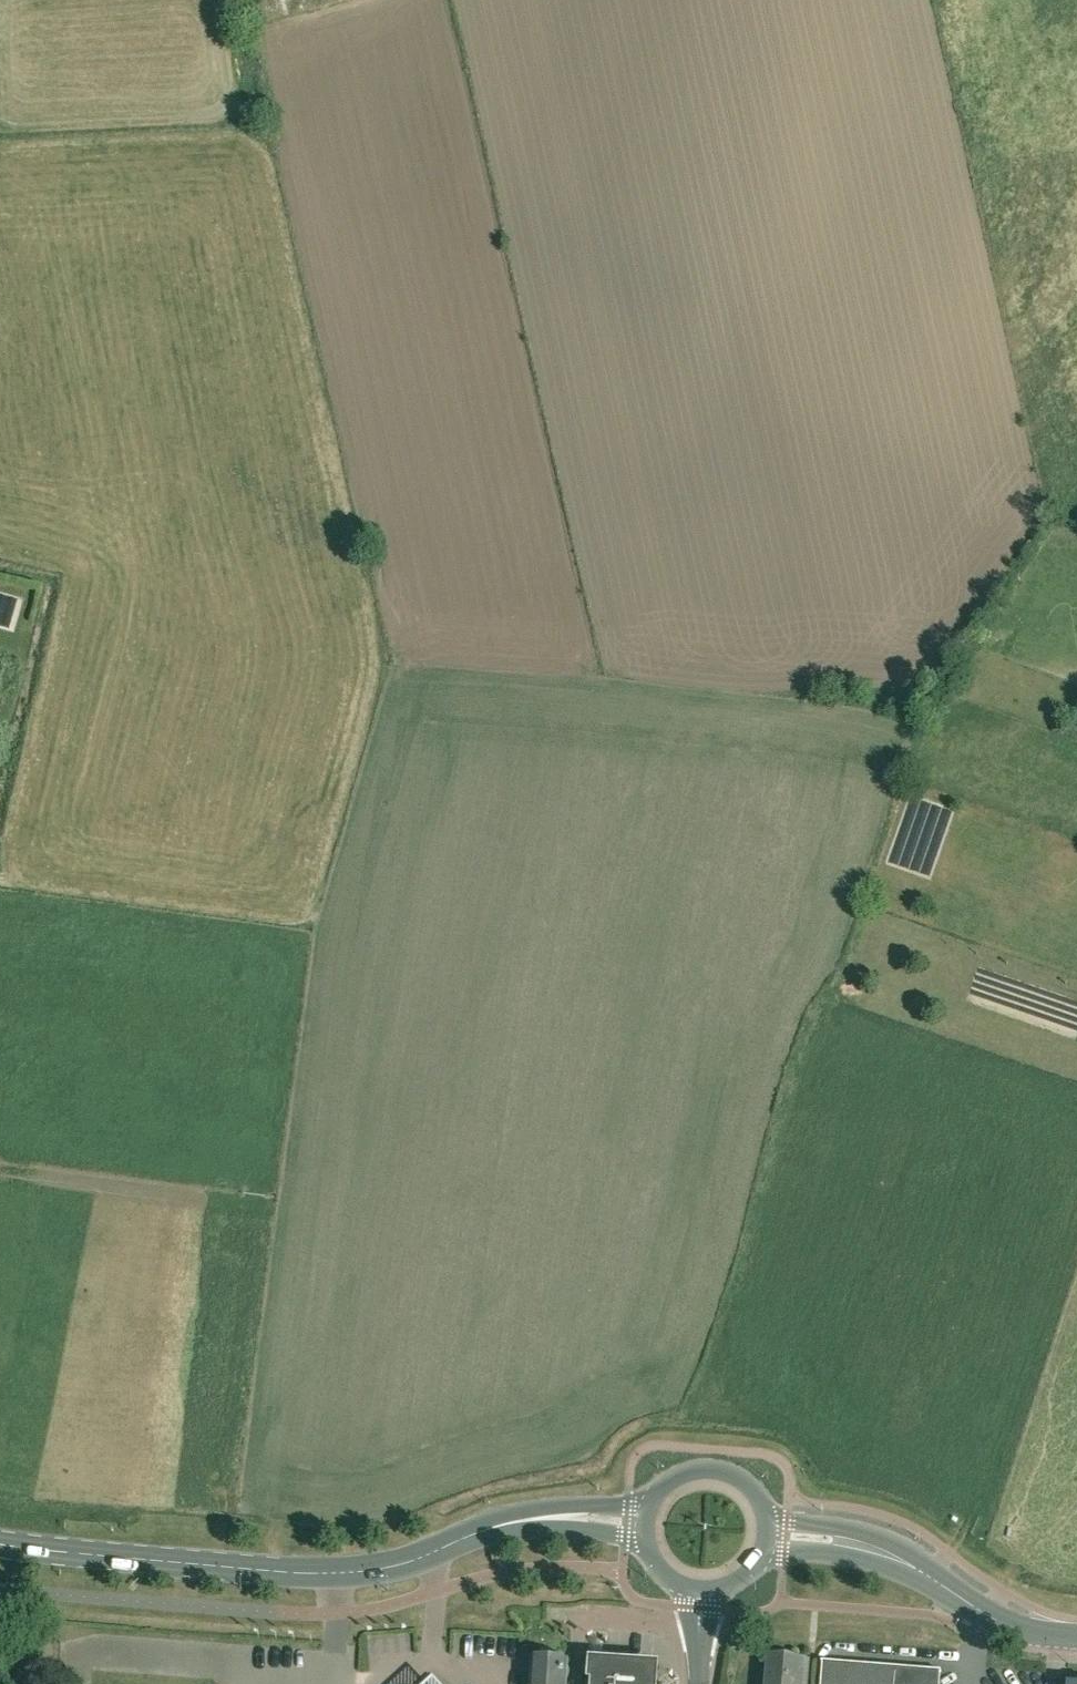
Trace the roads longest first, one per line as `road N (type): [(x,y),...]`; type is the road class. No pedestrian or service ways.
road 1 (secondary): [(648,1530),(596,1518),(554,1519),(512,1526),(381,1571),(314,1573),(0,1546)]
road 2 (secondary): [(768,1534),(877,1549),(988,1615),(1076,1635)]
road 3 (secondary): [(768,1534),(756,1496),(707,1472),(672,1484),(648,1530)]

